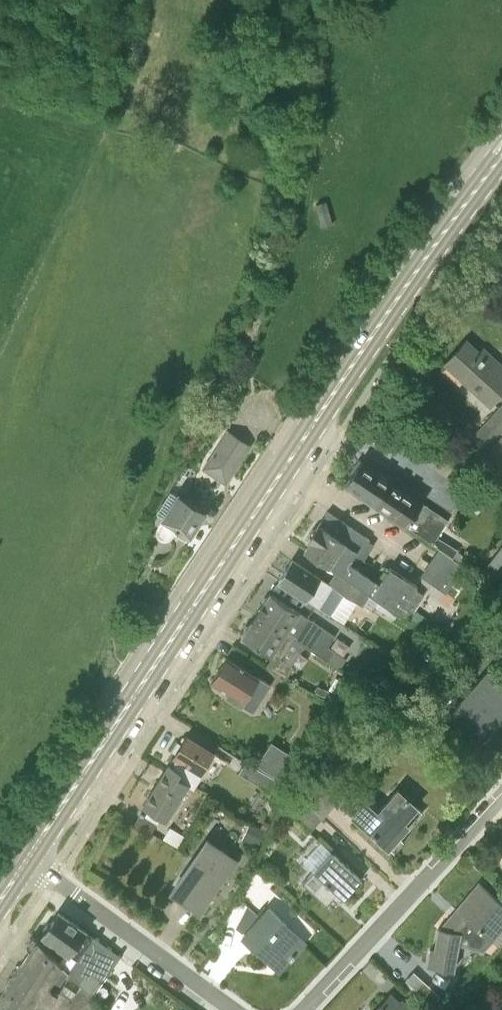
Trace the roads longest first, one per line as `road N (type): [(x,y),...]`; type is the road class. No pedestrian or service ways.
road 1 (secondary): [(27,861),(354,363),(501,156)]
road 2 (unclassified): [(301,1009),(501,792)]
road 3 (unclassified): [(27,861),(225,1009)]

